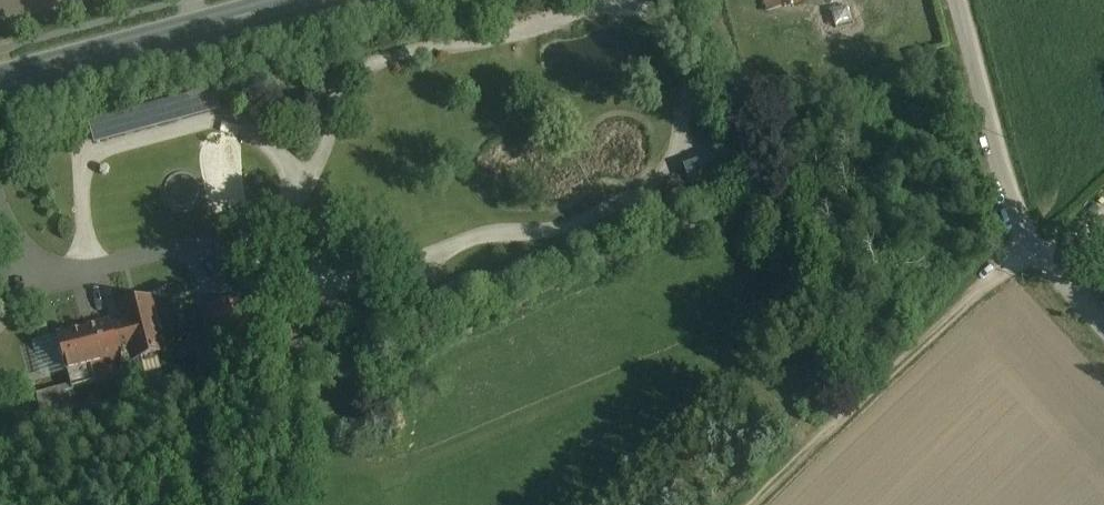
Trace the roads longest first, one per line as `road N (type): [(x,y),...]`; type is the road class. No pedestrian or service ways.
road 1 (primary): [(0,80),(301,0)]
road 2 (unclassified): [(956,0),(1018,223),(1050,273)]

